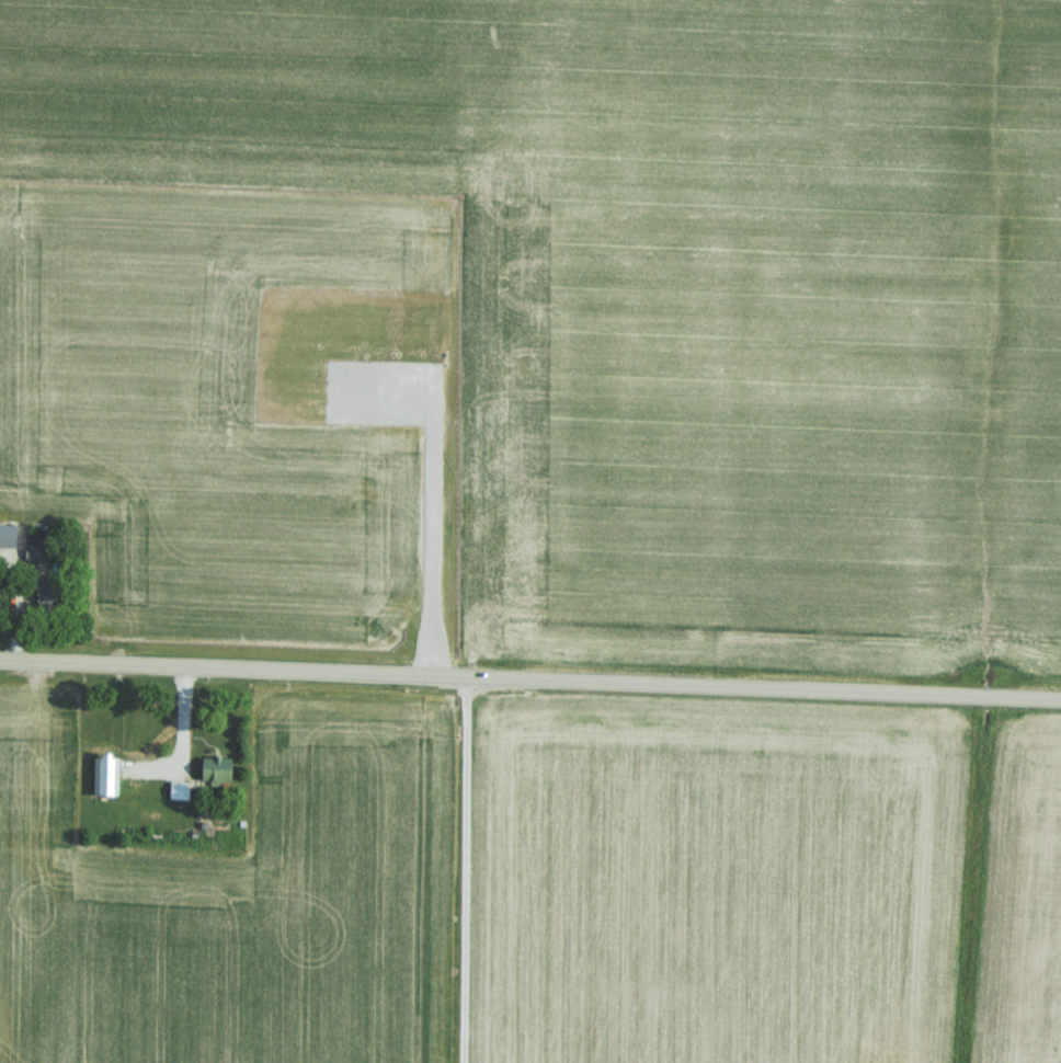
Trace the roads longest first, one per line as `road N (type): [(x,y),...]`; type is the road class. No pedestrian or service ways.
road 1 (secondary): [(0,659),(1060,697)]

